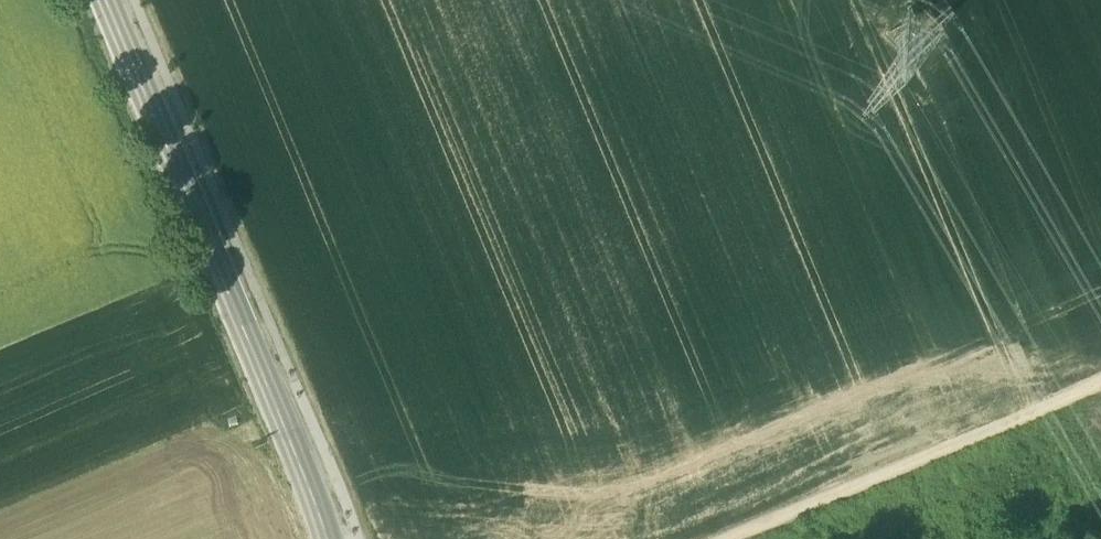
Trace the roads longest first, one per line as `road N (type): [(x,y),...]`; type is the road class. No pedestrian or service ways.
road 1 (tertiary): [(117,0),(284,390),(332,538)]
road 2 (track): [(764,538),(1100,396)]

